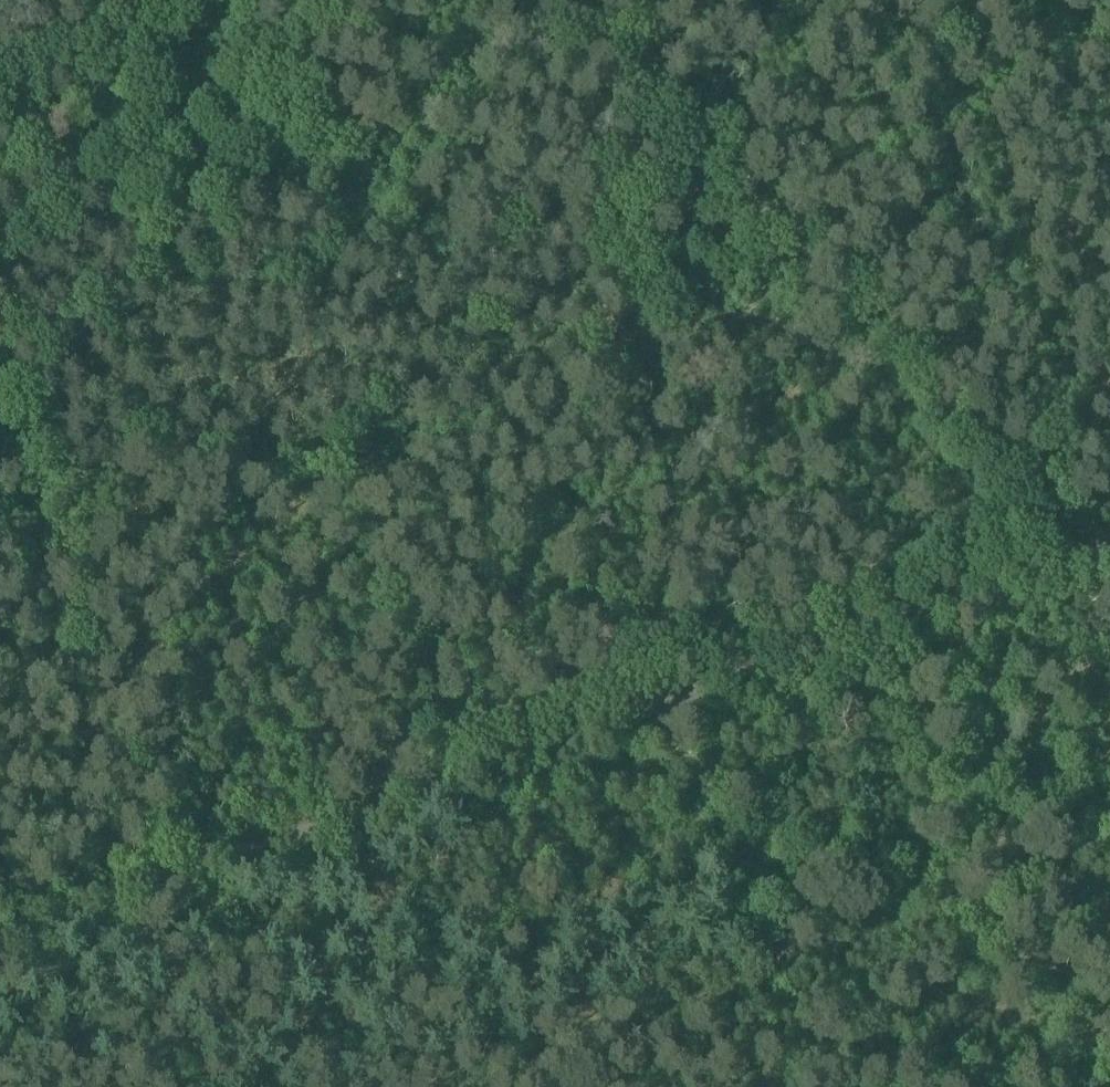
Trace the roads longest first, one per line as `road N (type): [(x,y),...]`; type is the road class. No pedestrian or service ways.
road 1 (unclassified): [(0,940),(1109,529)]
road 2 (track): [(1109,585),(848,245)]

